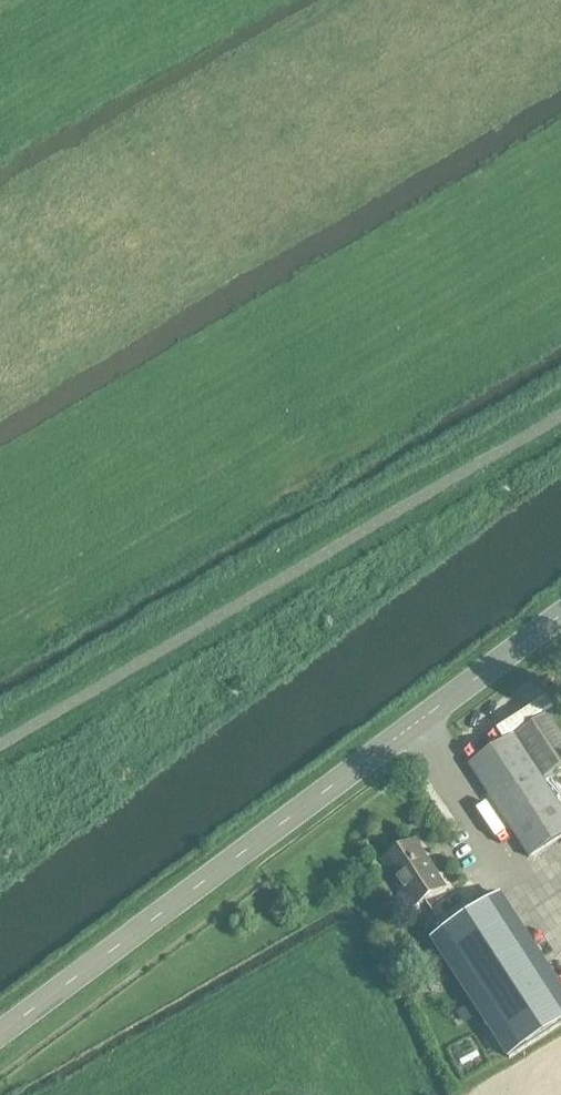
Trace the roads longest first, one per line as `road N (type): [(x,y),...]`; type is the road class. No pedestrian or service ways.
road 1 (tertiary): [(0,1036),(560,615)]

